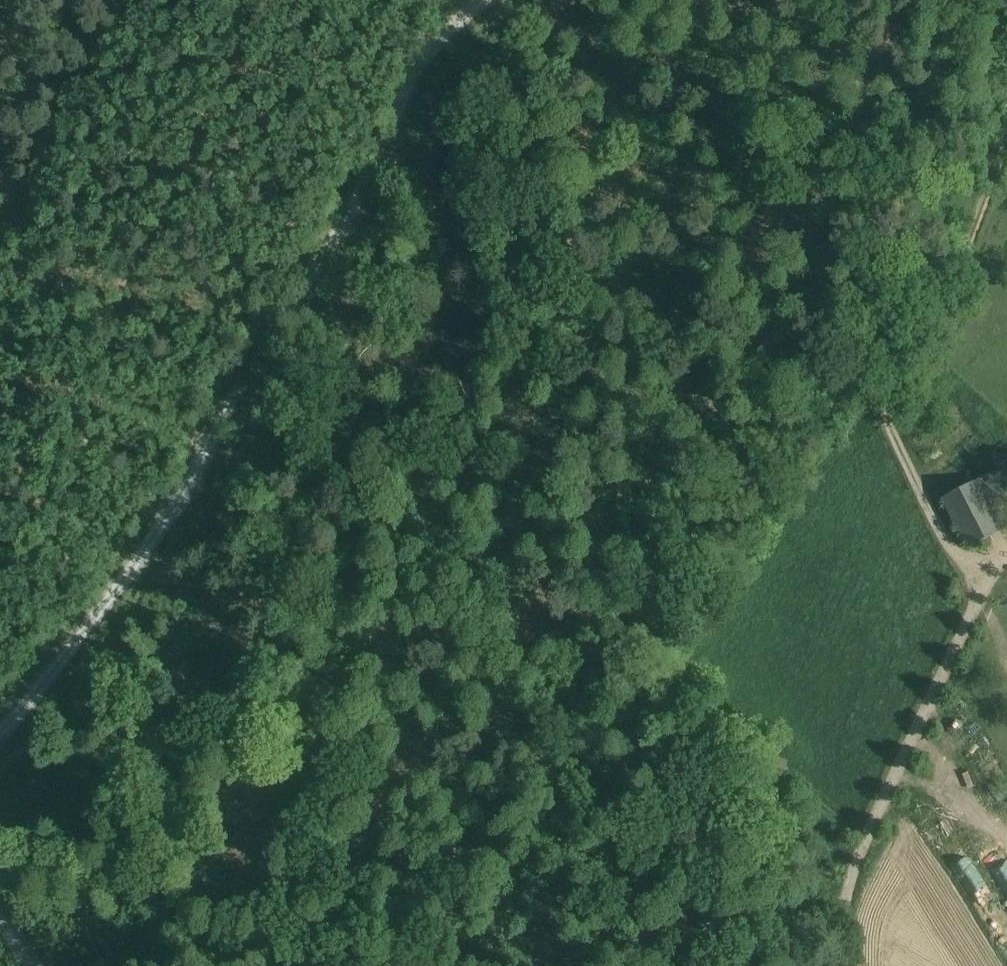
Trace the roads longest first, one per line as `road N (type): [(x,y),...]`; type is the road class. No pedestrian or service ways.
road 1 (track): [(729,965),(842,908),(973,614),(968,573),(924,499),(885,403),(1006,145)]
road 2 (track): [(0,737),(70,675),(333,243),(433,52),(465,12)]

